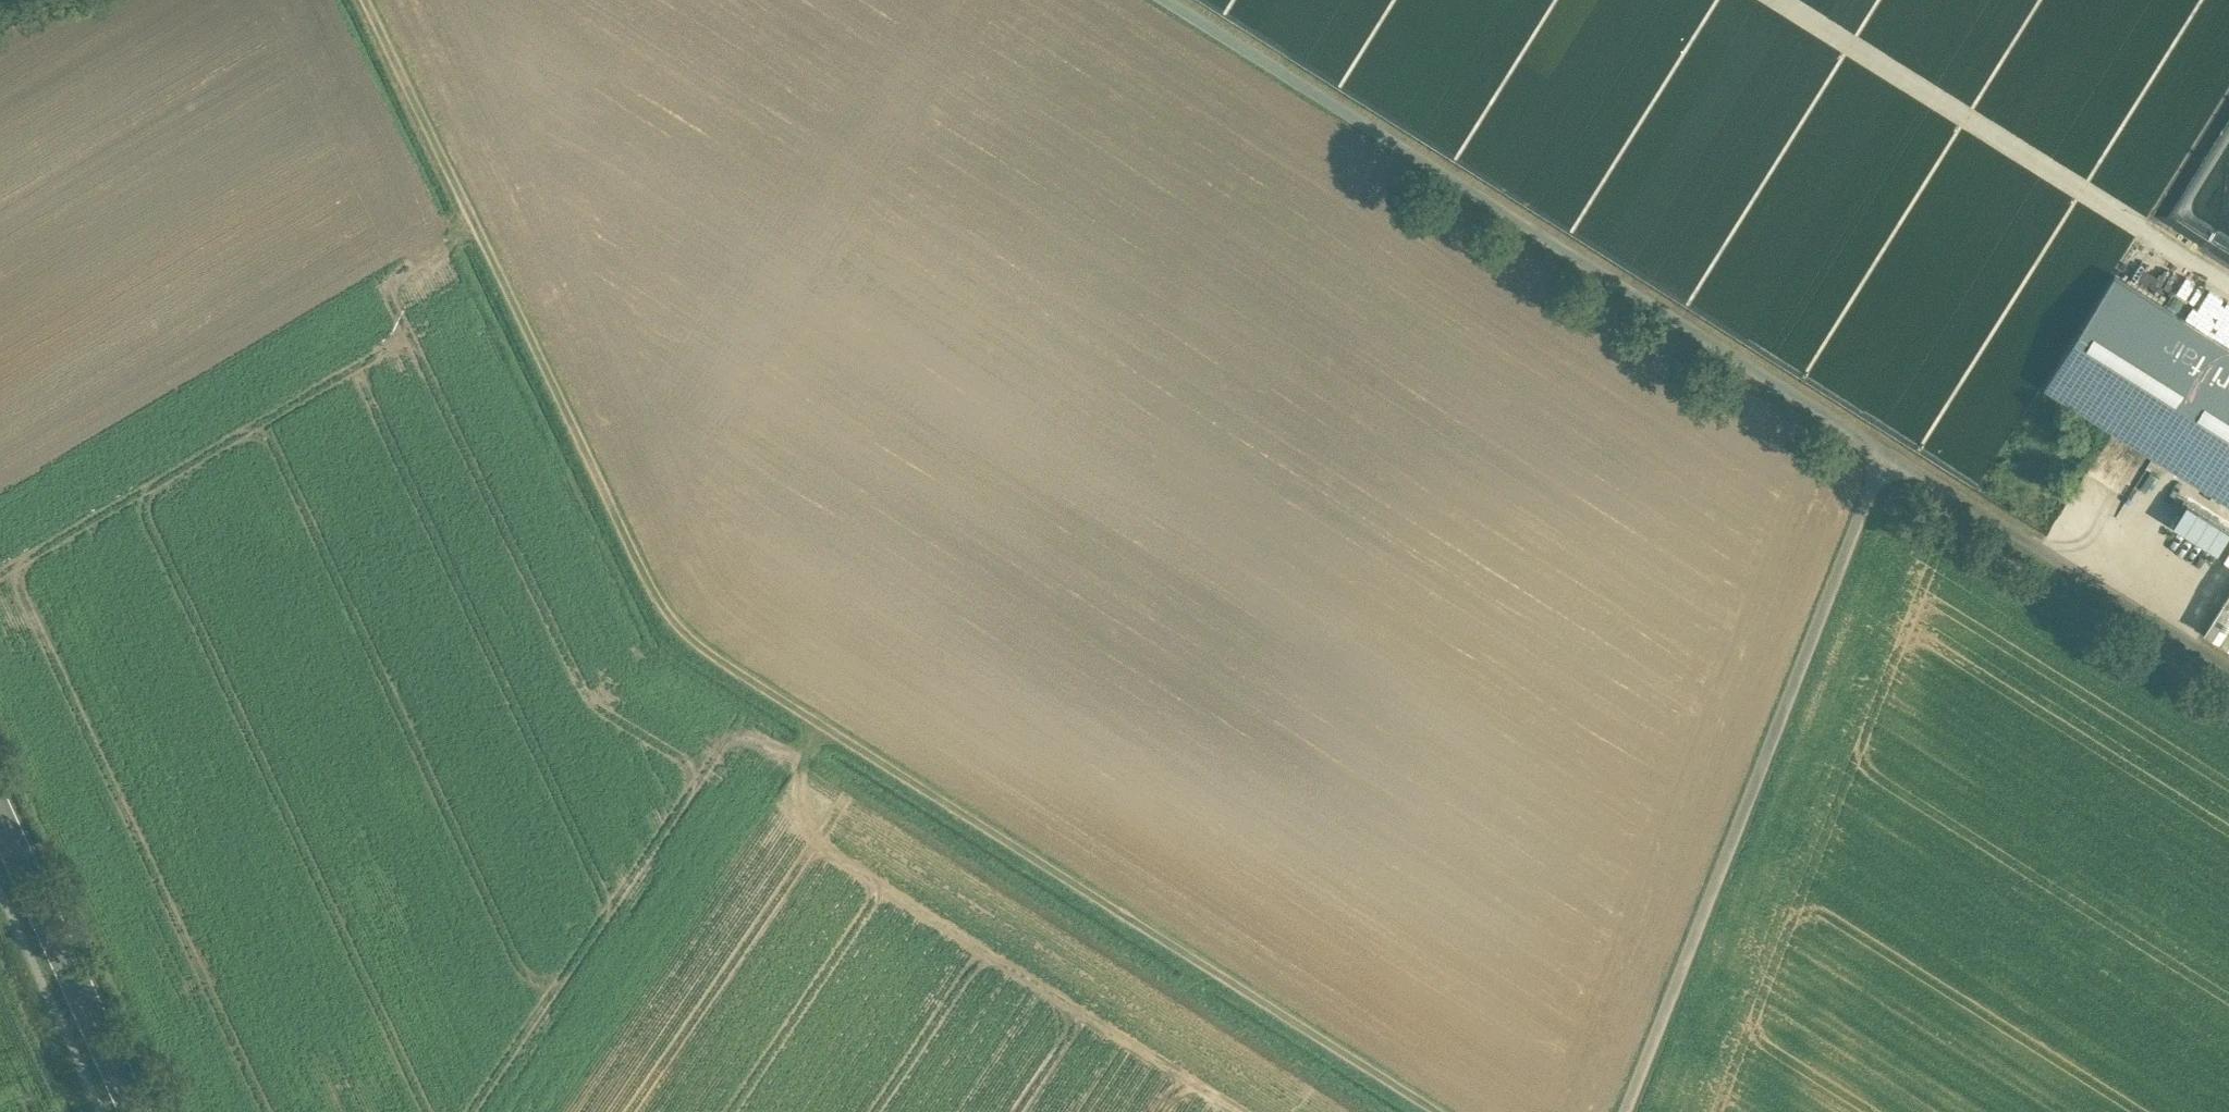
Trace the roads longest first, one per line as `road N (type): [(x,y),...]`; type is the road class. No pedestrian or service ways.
road 1 (track): [(1437,1111),(706,653),(673,623),(366,0)]
road 2 (unclassified): [(1179,0),(2228,661)]
road 3 (track): [(1615,1111),(1880,442)]
road 4 (secondary): [(132,1111),(0,824)]

